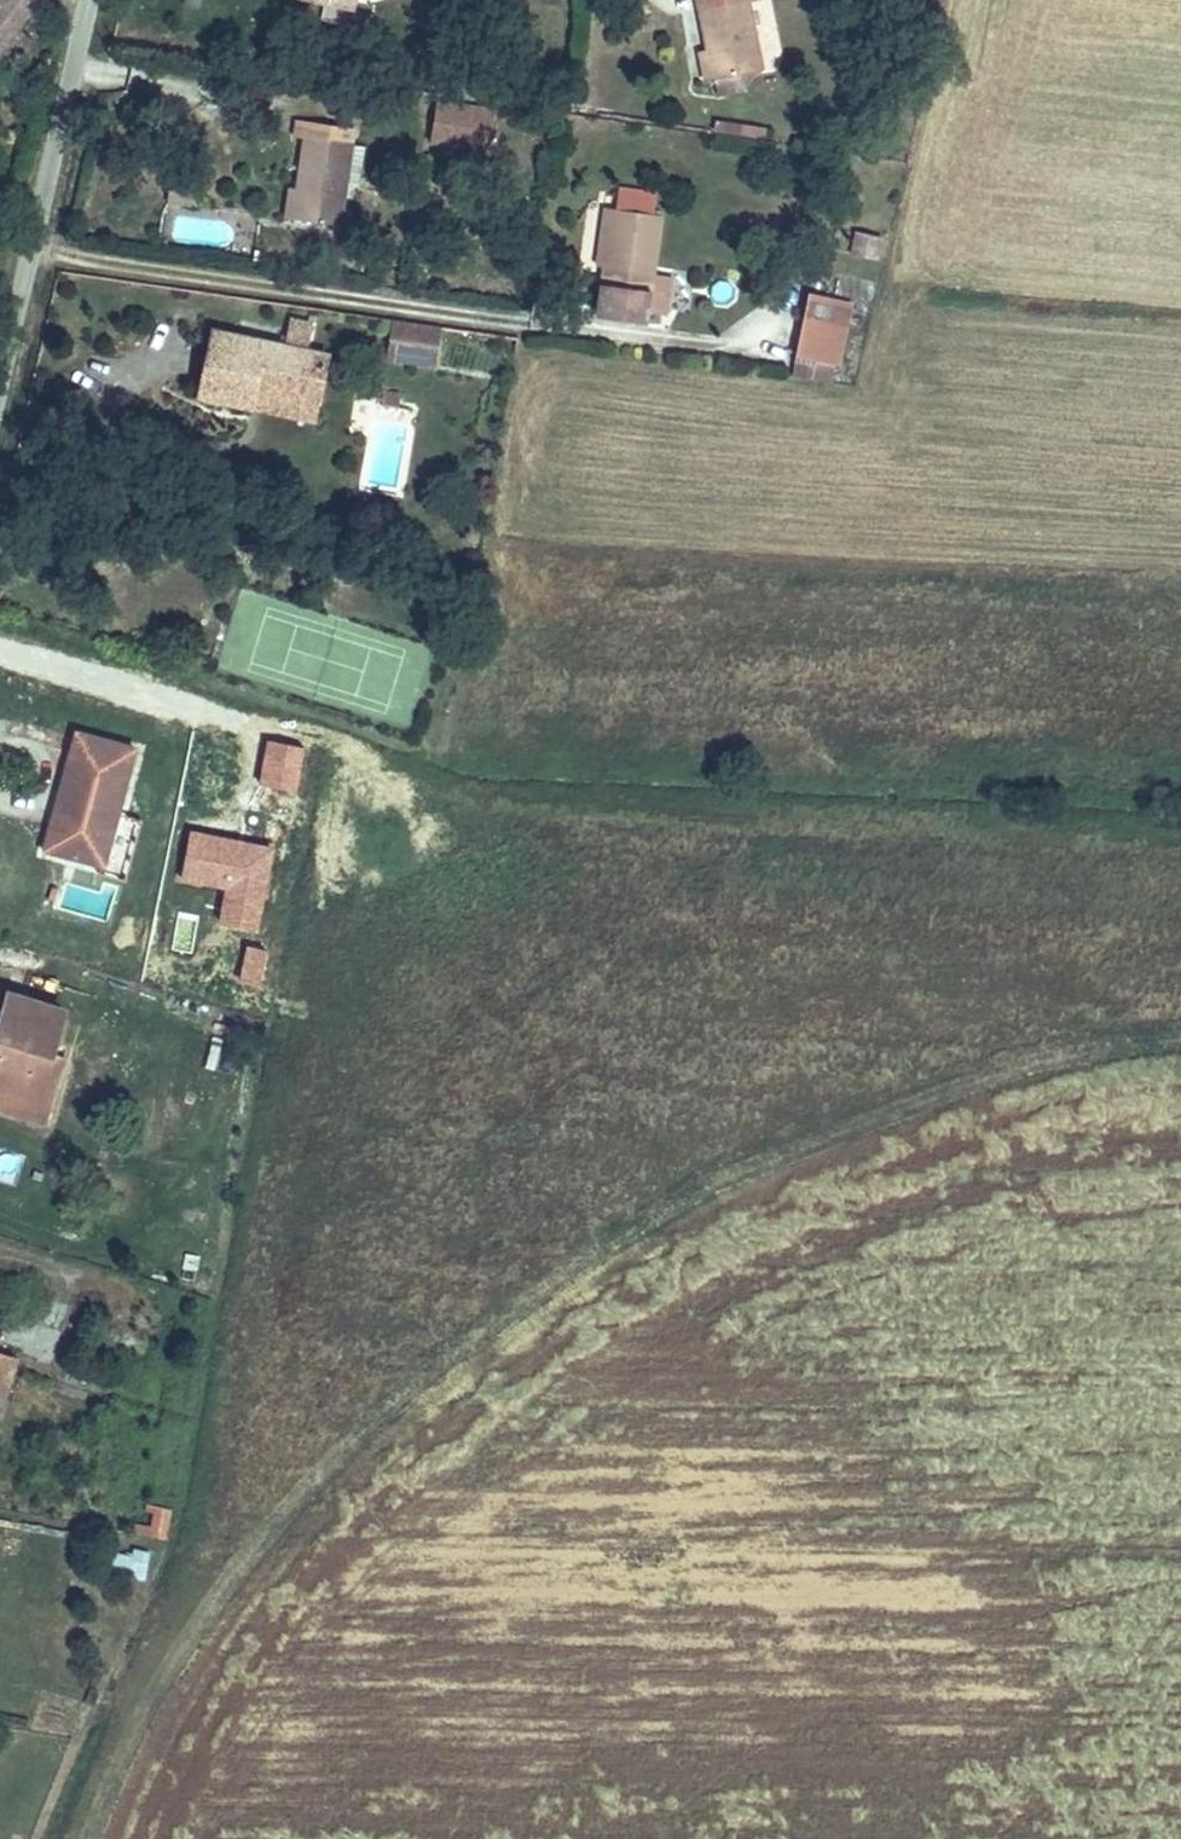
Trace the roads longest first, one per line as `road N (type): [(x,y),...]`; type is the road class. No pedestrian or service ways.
road 1 (unclassified): [(91,0),(0,390)]

